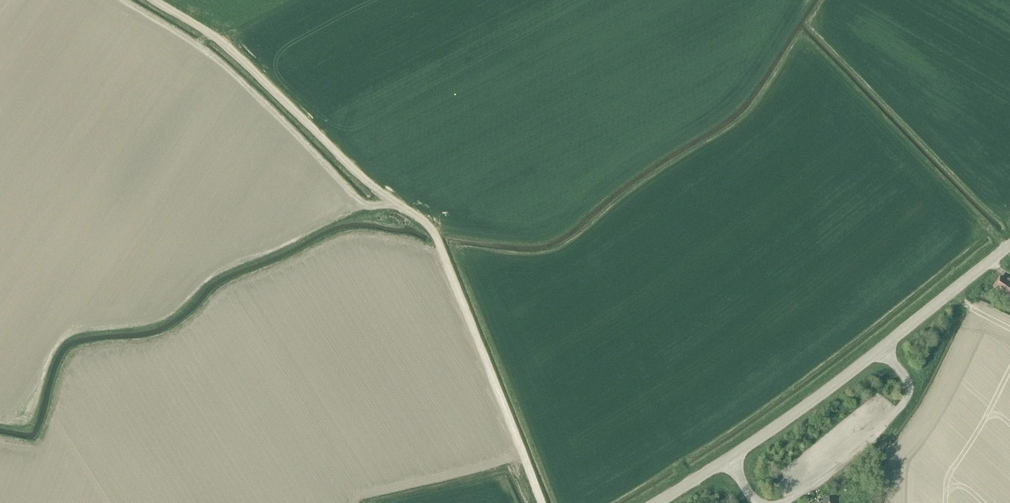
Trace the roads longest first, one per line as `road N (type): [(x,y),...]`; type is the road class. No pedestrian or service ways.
road 1 (track): [(541,502),(434,235),(359,176),(213,36),(153,0)]
road 2 (tertiary): [(657,502),(804,409),(1009,247)]

